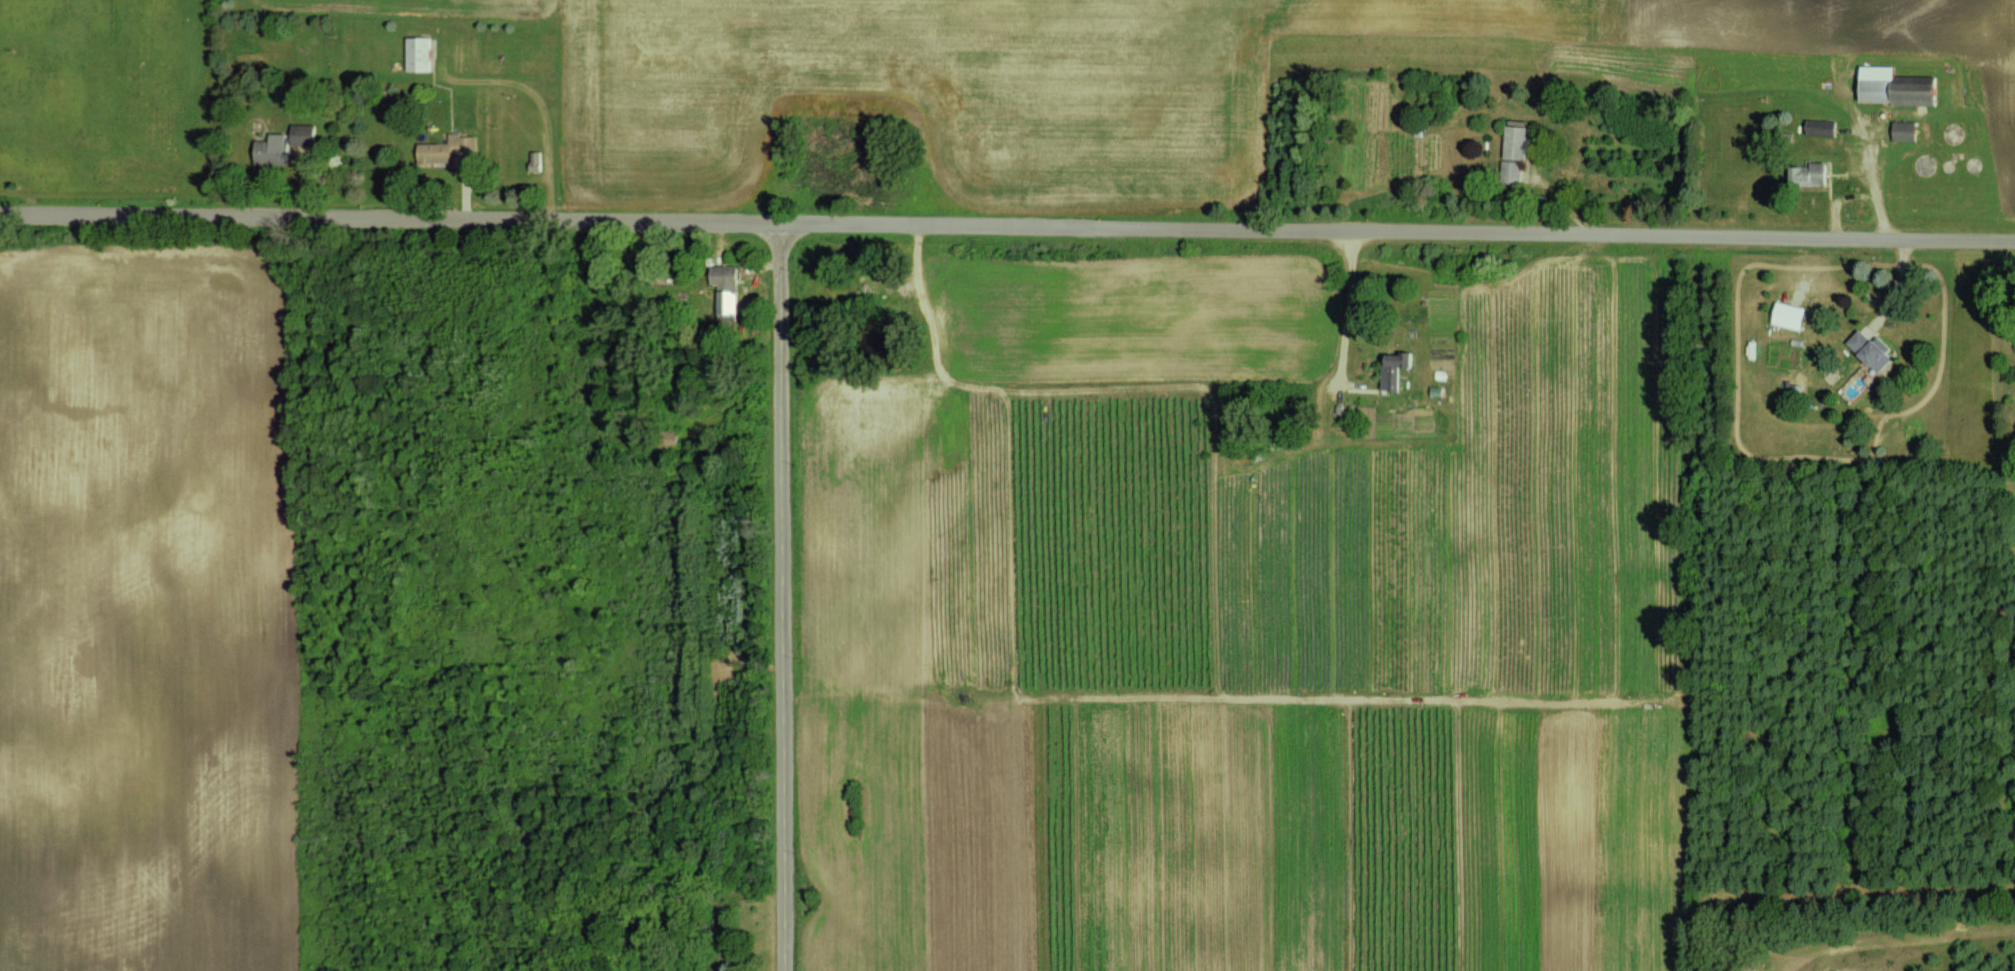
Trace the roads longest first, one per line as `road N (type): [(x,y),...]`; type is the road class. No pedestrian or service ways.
road 1 (residential): [(0,209),(2014,241)]
road 2 (residential): [(781,970),(781,220)]

